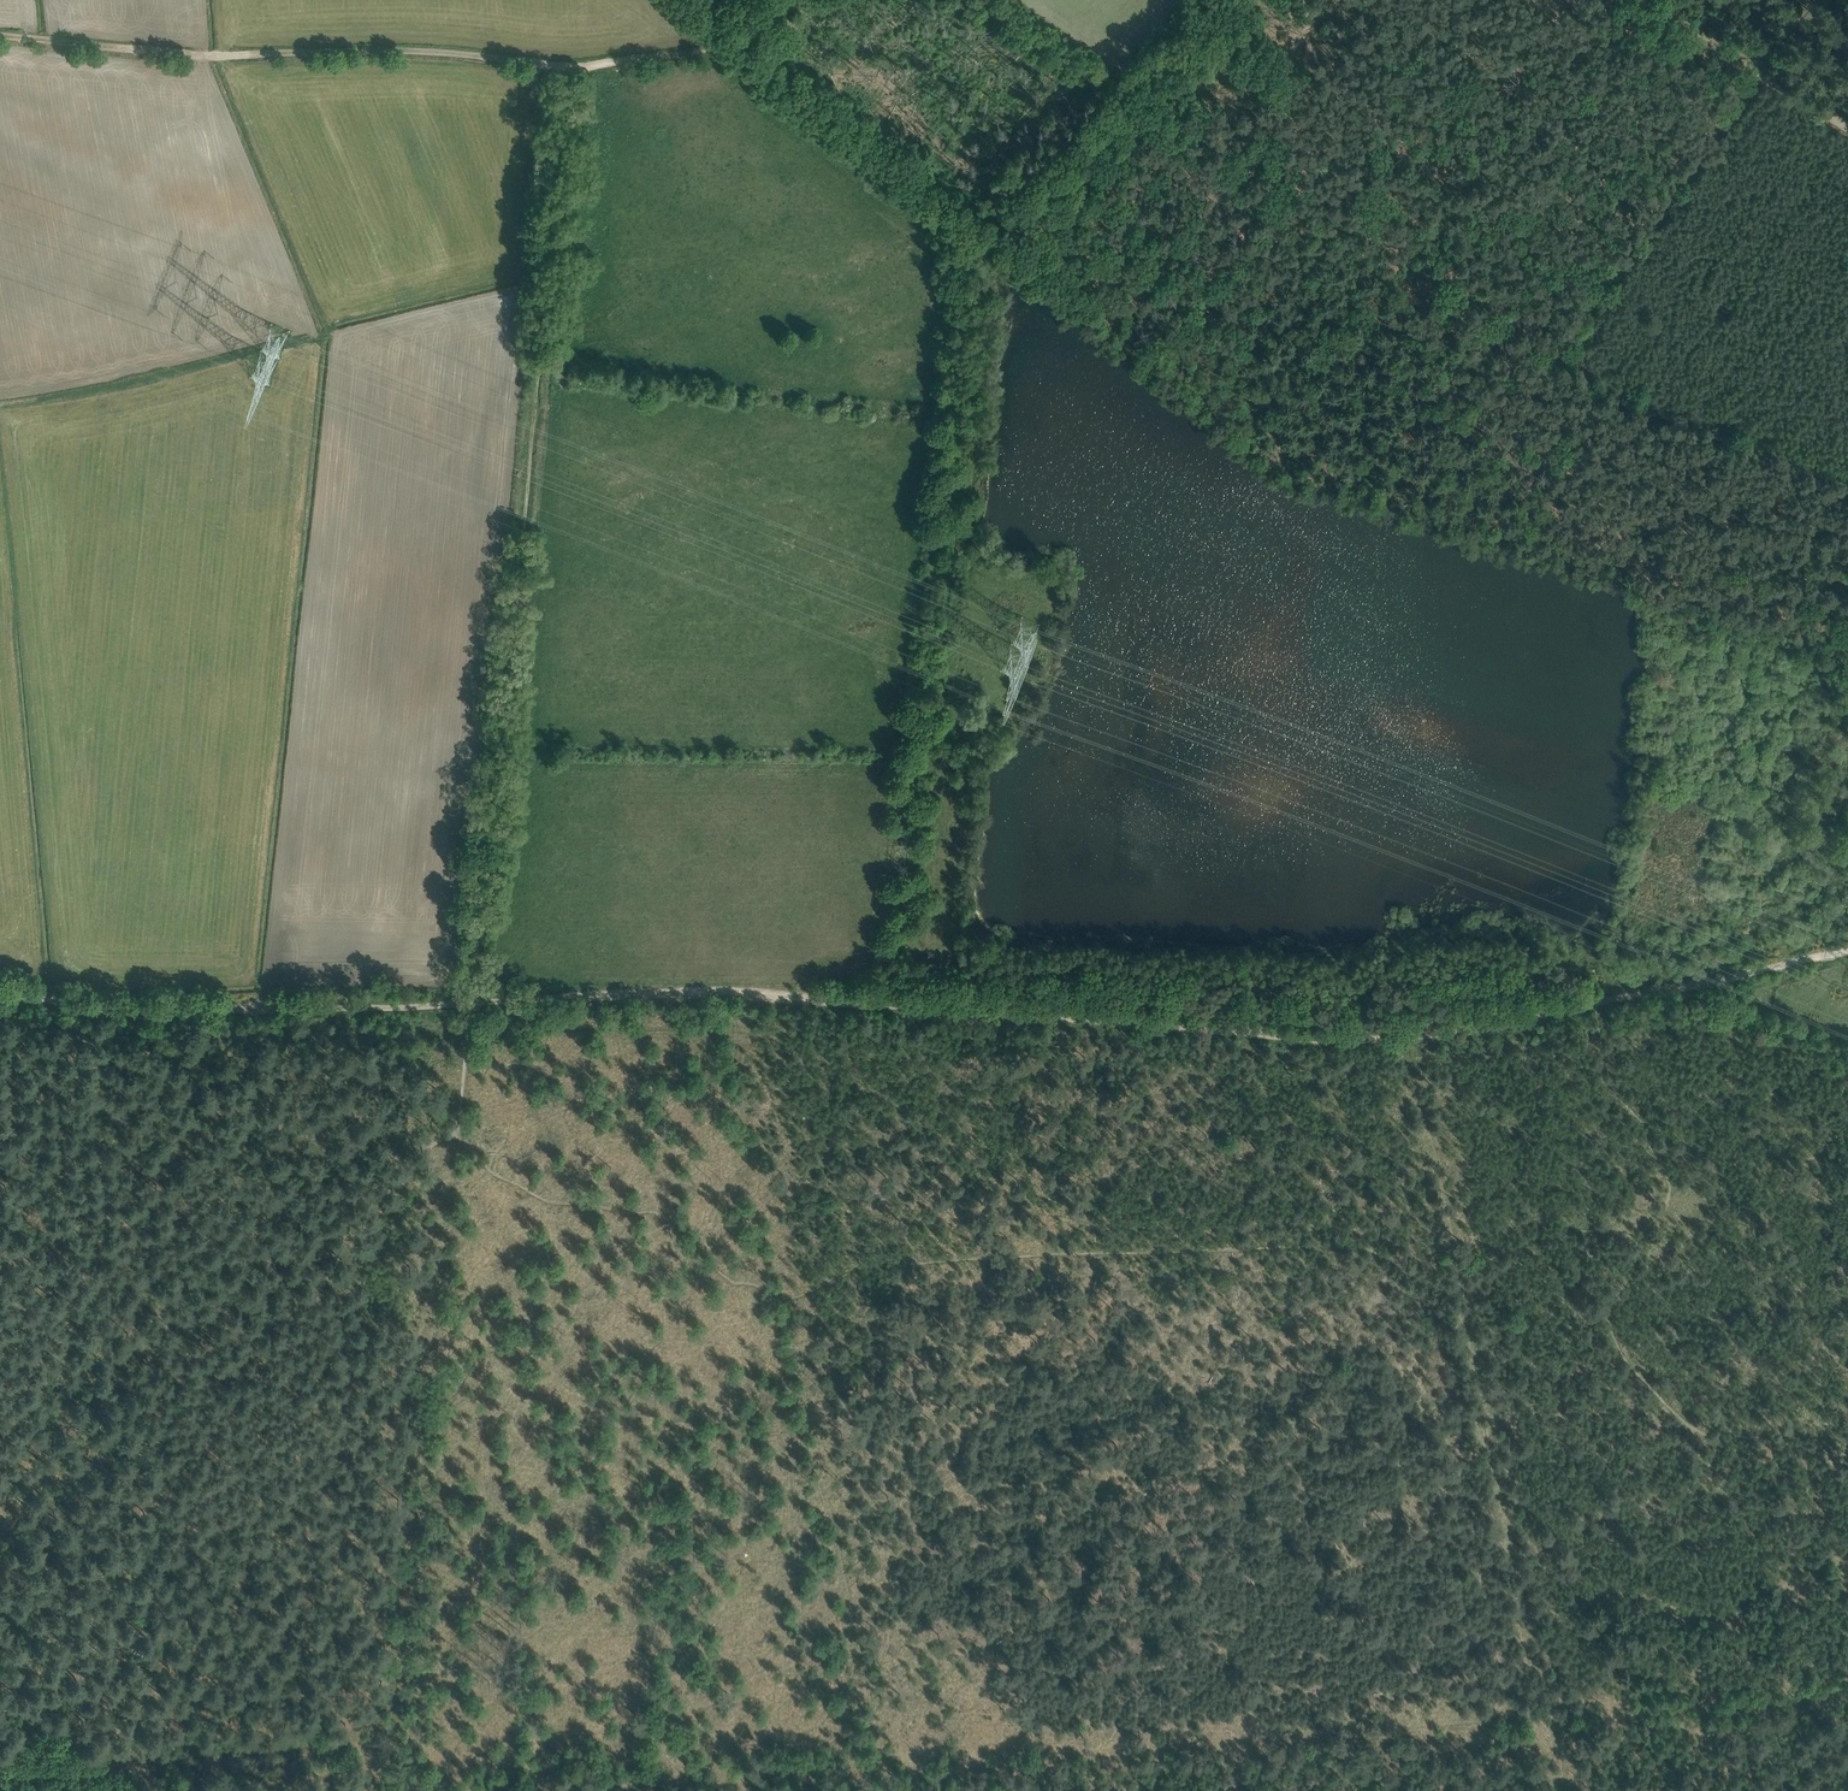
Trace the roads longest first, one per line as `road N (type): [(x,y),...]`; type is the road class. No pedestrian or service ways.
road 1 (track): [(1605,1003),(1441,1037),(1367,1042),(899,995),(682,992),(123,1006),(0,976)]
road 2 (track): [(0,34),(211,54),(429,48),(570,66)]
road 3 (track): [(1847,947),(1605,1003)]
road 4 (track): [(737,43),(570,66)]

